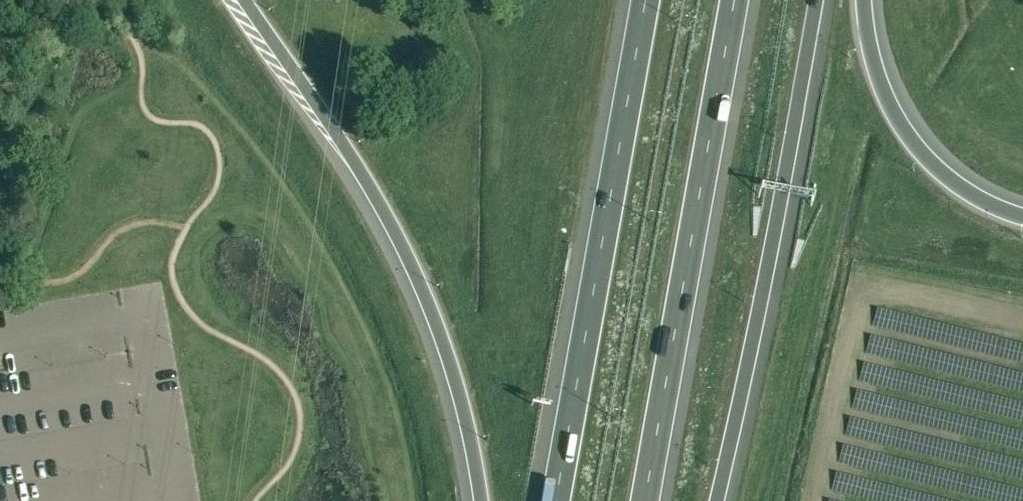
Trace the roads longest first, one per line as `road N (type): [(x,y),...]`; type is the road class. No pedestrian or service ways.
road 1 (motorway): [(245,0),(373,191),(416,273),(452,366),(480,500)]
road 2 (motorway): [(725,500),(819,0)]
road 3 (motorway): [(645,0),(554,500)]
road 4 (motorway): [(645,500),(735,0)]
road 5 (motorway): [(1022,224),(996,217),(938,182),(888,129),(869,81),(856,0)]

